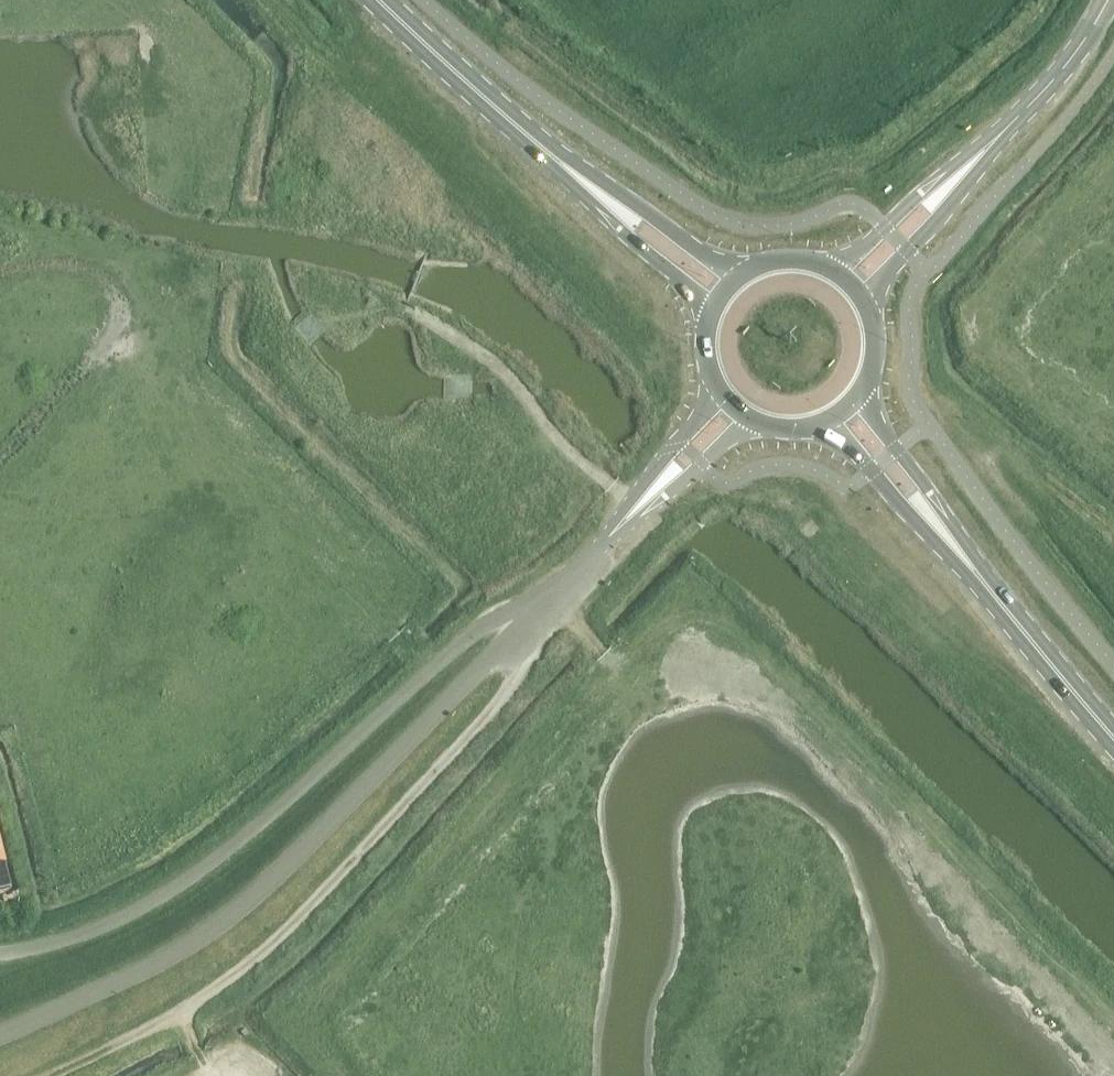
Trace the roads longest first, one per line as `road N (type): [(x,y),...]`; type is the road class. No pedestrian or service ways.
road 1 (unclassified): [(0,1033),(146,966),(231,910),(543,600)]
road 2 (residential): [(0,954),(53,946),(214,856),(477,619),(543,600)]
road 3 (primary): [(599,193),(380,0)]
road 4 (primary): [(1113,735),(945,537)]
road 5 (tertiary): [(961,176),(1076,47),(1103,0)]
road 6 (primary): [(945,537),(918,478),(854,399)]
road 7 (primary): [(828,421),(897,500),(945,537)]
road 8 (tertiary): [(961,176),(916,200),(830,275)]
road 9 (primary): [(599,193),(630,239),(711,311)]
road 10 (primary): [(738,279),(599,193)]
road 11 (unclassified): [(543,600),(658,484)]
road 12 (tertiary): [(858,300),(933,219),(961,176)]

